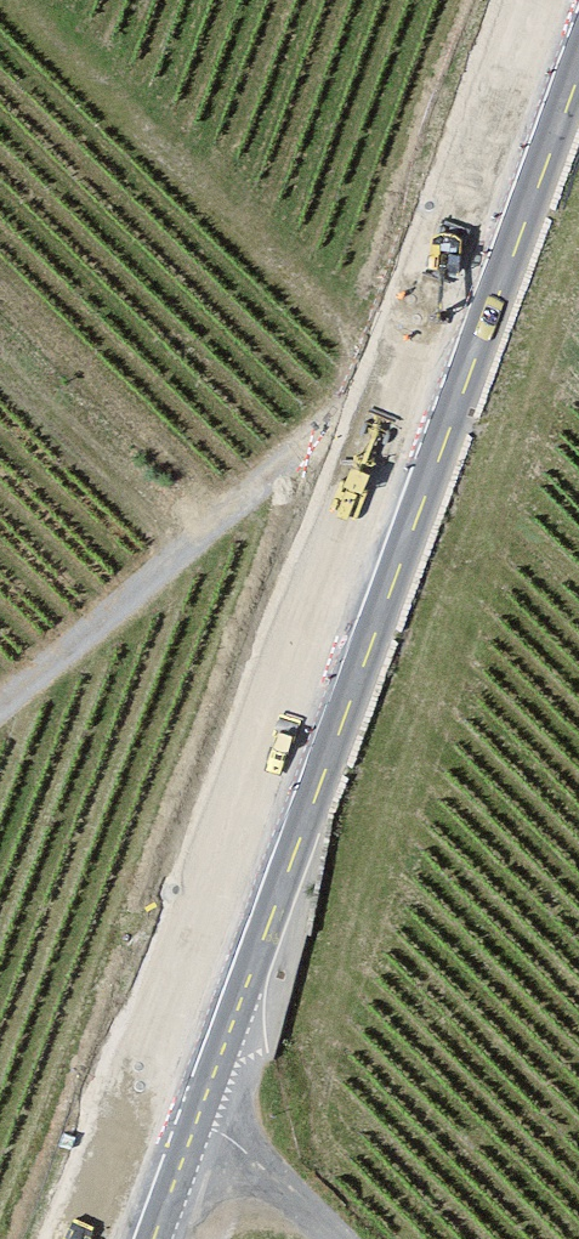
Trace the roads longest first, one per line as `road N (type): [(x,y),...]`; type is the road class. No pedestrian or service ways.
road 1 (secondary): [(578,6),(134,1238)]
road 2 (track): [(0,709),(348,414),(384,410),(428,423)]
road 3 (track): [(331,1238),(189,1097)]

